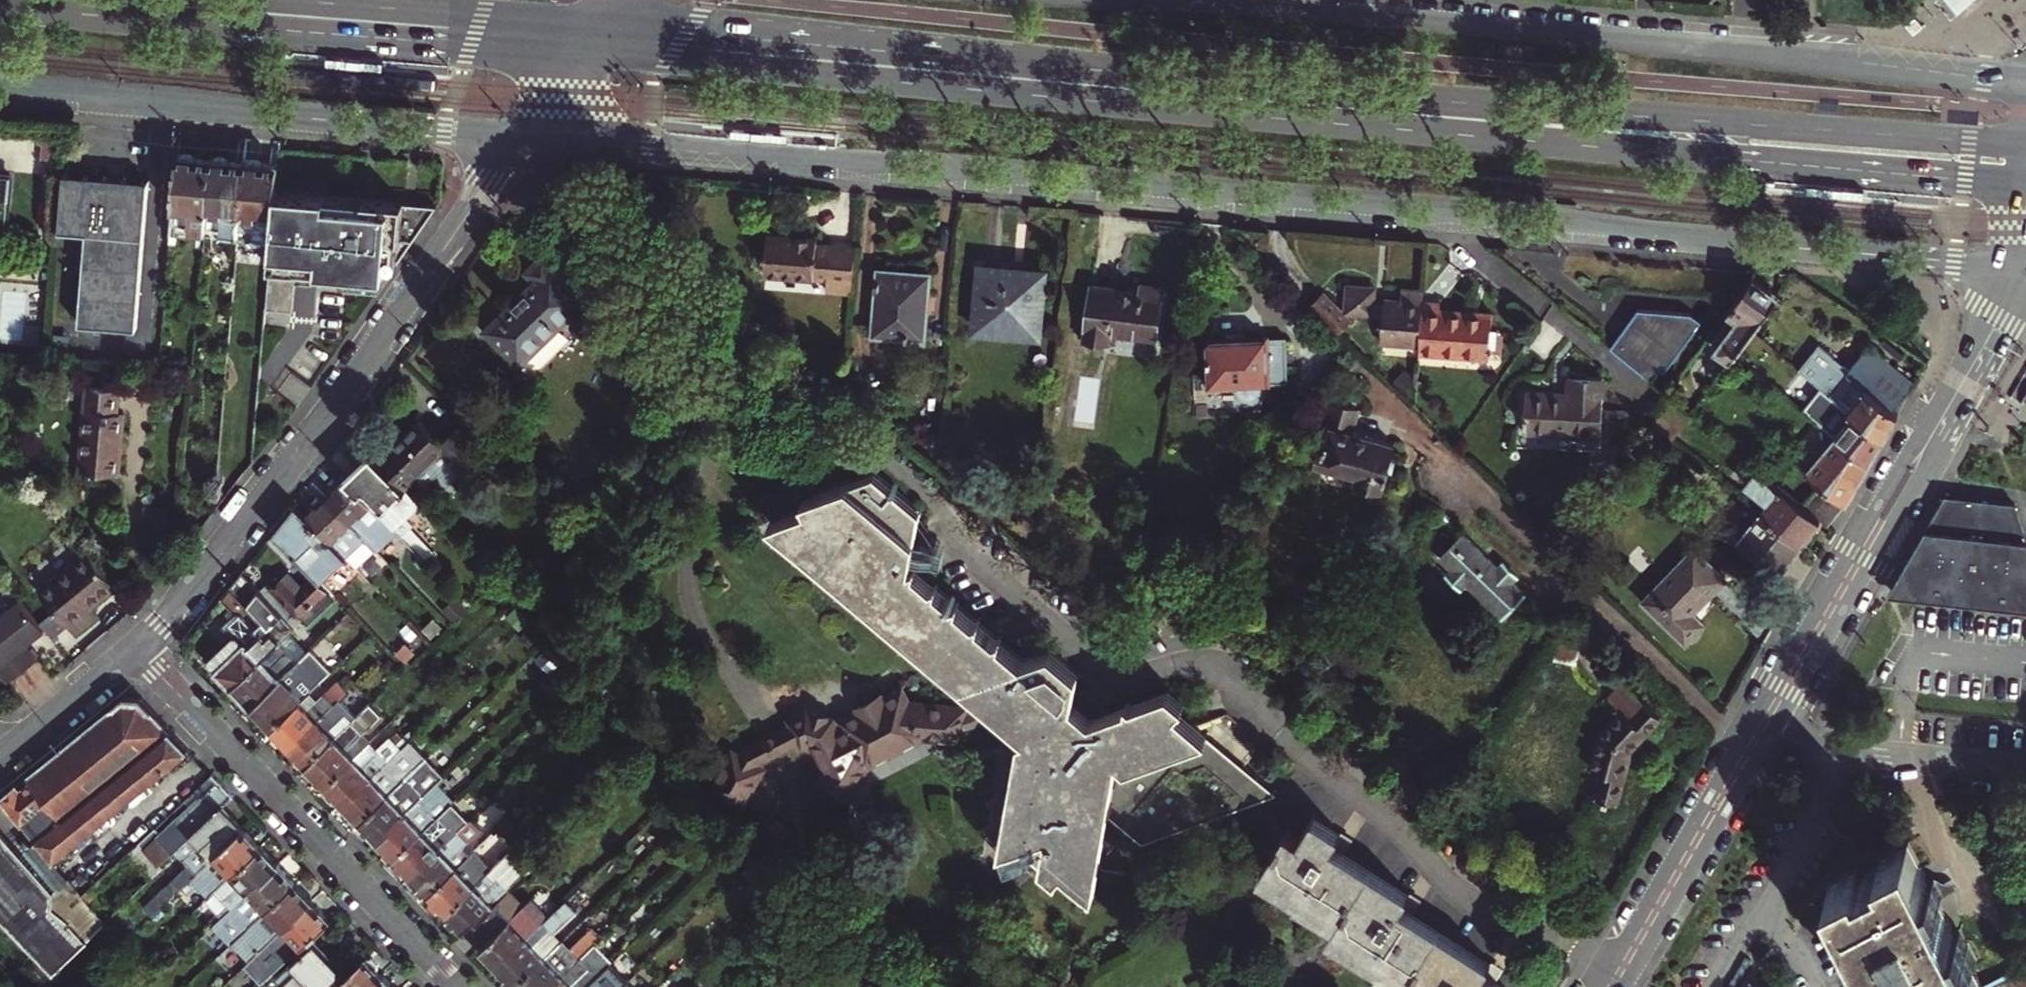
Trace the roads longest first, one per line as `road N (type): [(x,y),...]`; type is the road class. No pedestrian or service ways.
road 1 (tertiary): [(520,135),(2025,265)]
road 2 (primary): [(581,53),(2025,182)]
road 3 (primary): [(2025,142),(1506,107),(600,25)]
road 4 (tertiary): [(2025,80),(1206,0)]
road 5 (residential): [(132,646),(261,500),(520,135)]
road 6 (primary): [(0,6),(581,53)]
road 7 (tertiary): [(2025,270),(1757,737)]
road 8 (tertiary): [(0,86),(520,135)]
road 9 (residential): [(132,646),(458,986)]
road 10 (primary): [(600,25),(300,0)]
road 11 (tertiary): [(1757,737),(1610,986)]
road 12 (residential): [(1757,737),(2025,771)]
road 13 (residential): [(5,755),(132,646)]

